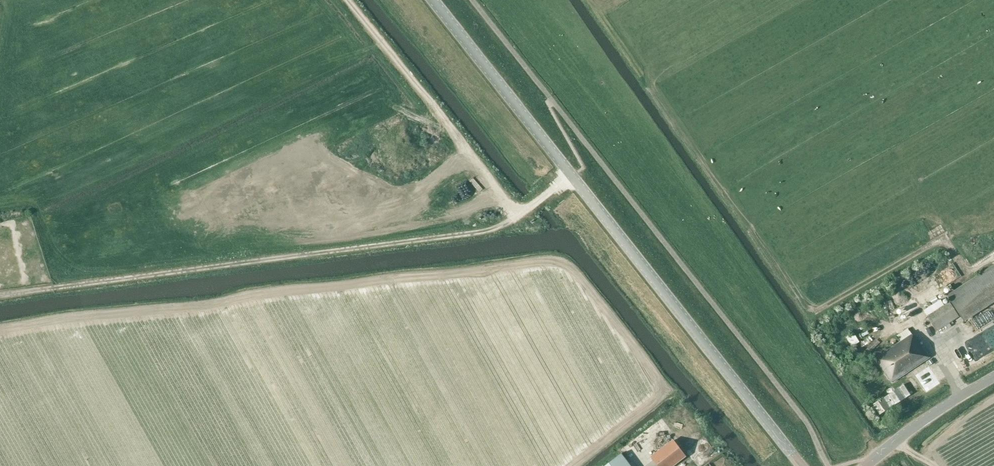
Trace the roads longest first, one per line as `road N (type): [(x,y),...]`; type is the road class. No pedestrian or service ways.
road 1 (track): [(571,465),(663,391),(563,264),(0,331)]
road 2 (tertiary): [(804,465),(433,0)]
road 3 (track): [(0,296),(489,232),(518,219)]
road 4 (track): [(346,0),(518,219)]
road 5 (unclassified): [(868,465),(993,378)]

